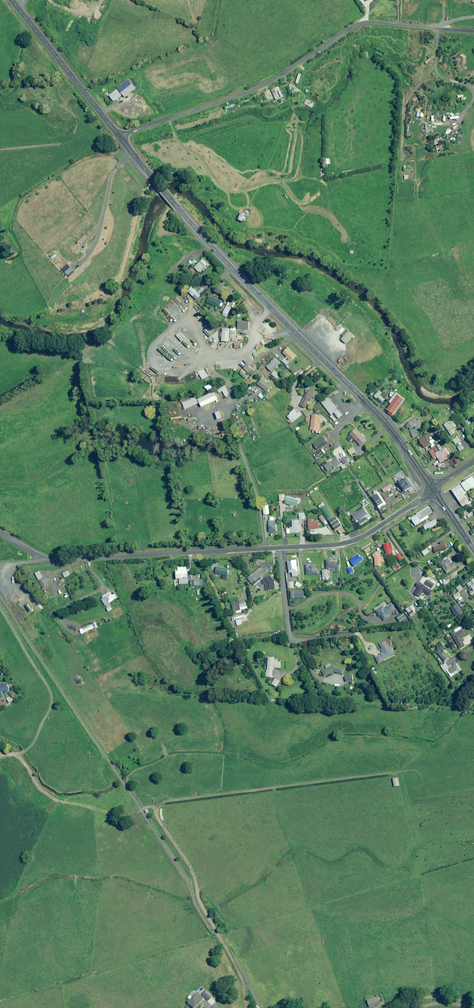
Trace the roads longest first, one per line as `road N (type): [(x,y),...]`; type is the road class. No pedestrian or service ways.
road 1 (primary): [(120,137),(272,312),(392,429),(434,489)]
road 2 (unclassified): [(0,533),(60,560),(336,544),(367,534),(434,489)]
road 3 (unclassified): [(120,137),(260,87),(363,21),(473,29)]
road 4 (track): [(161,824),(244,984),(244,1007)]
road 5 (primary): [(12,0),(120,137)]

